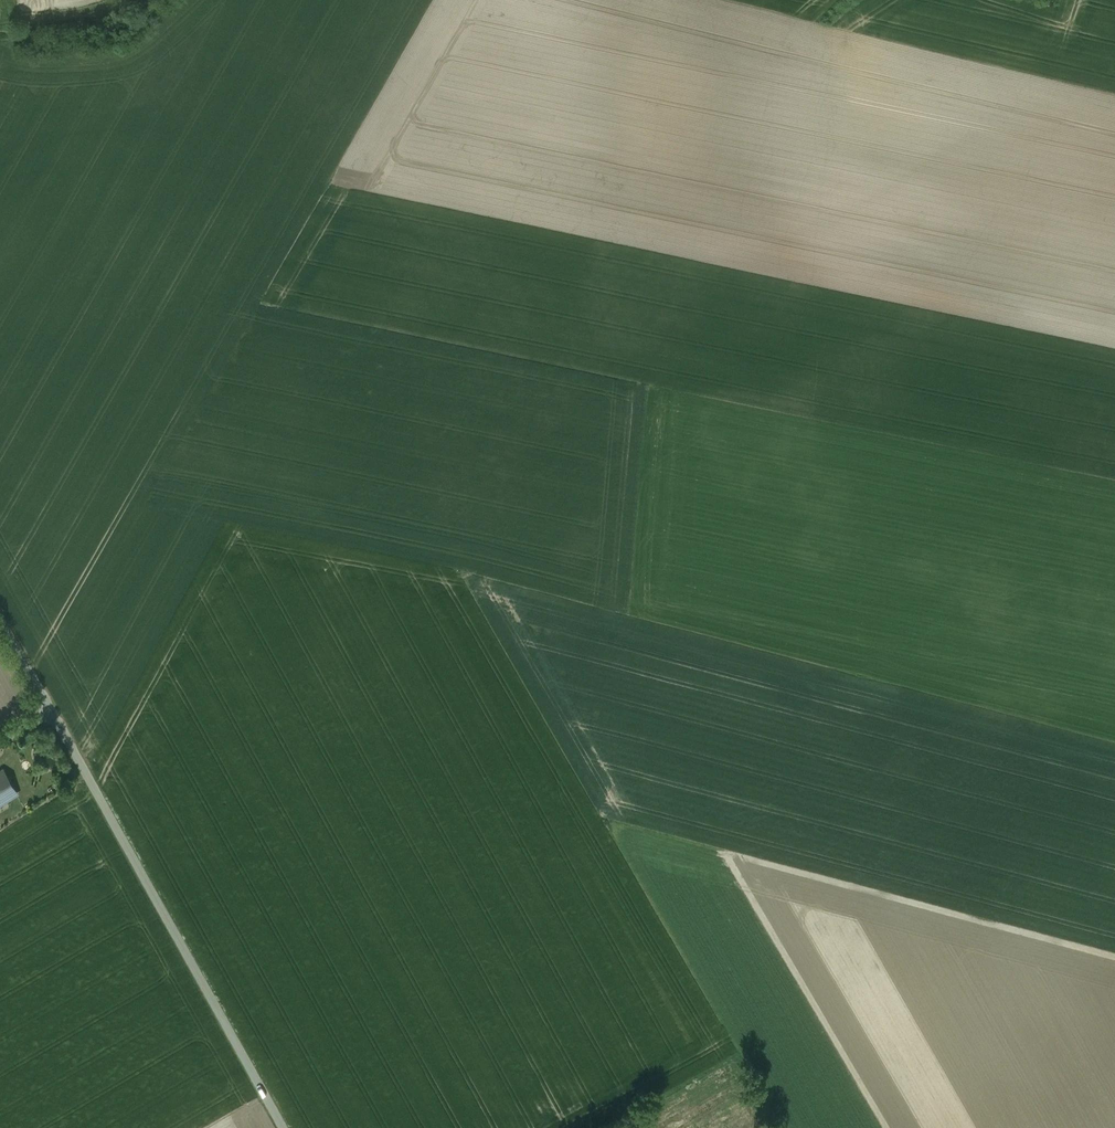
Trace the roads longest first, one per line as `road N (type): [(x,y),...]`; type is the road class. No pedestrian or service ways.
road 1 (unclassified): [(280,1127),(48,709)]
road 2 (track): [(128,0),(98,13),(0,24)]

